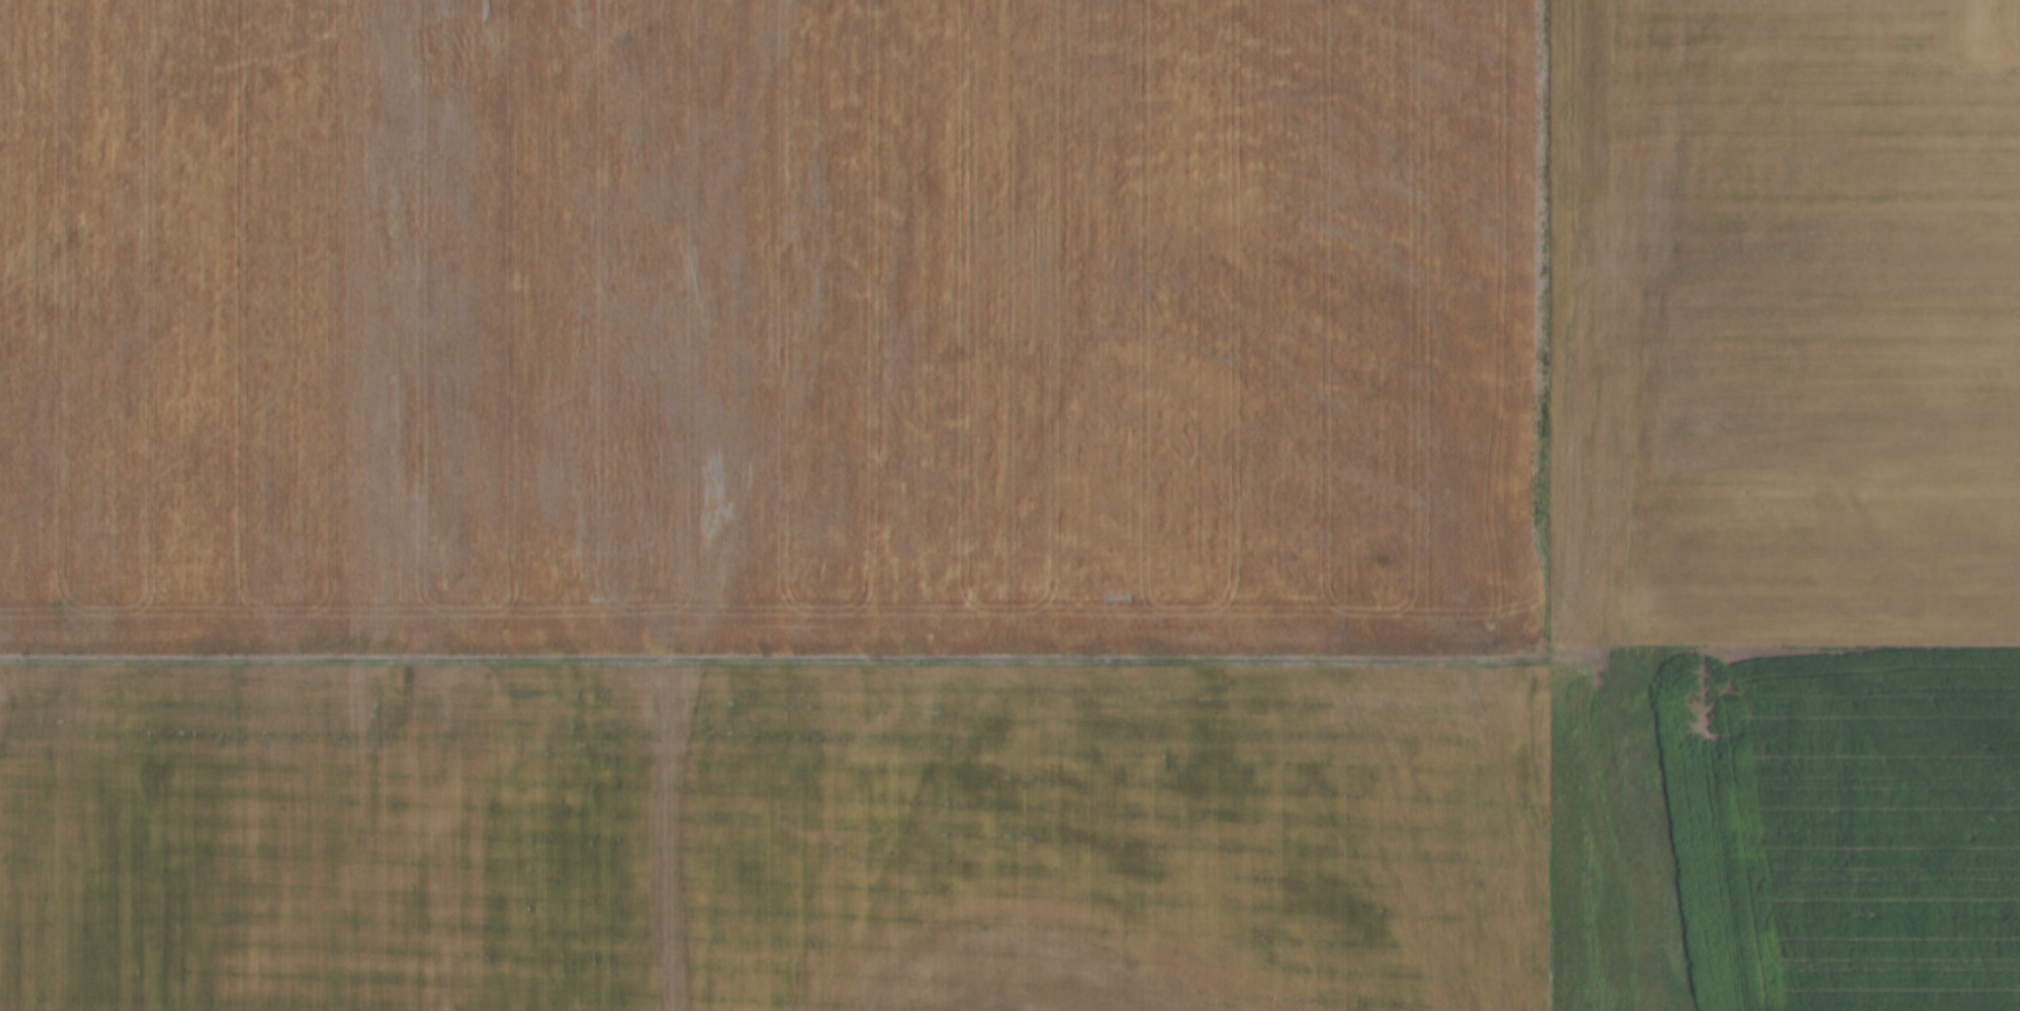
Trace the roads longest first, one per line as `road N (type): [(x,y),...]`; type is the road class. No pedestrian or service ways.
road 1 (track): [(1643,0),(1647,465),(1618,681),(1645,908),(1646,1010)]

